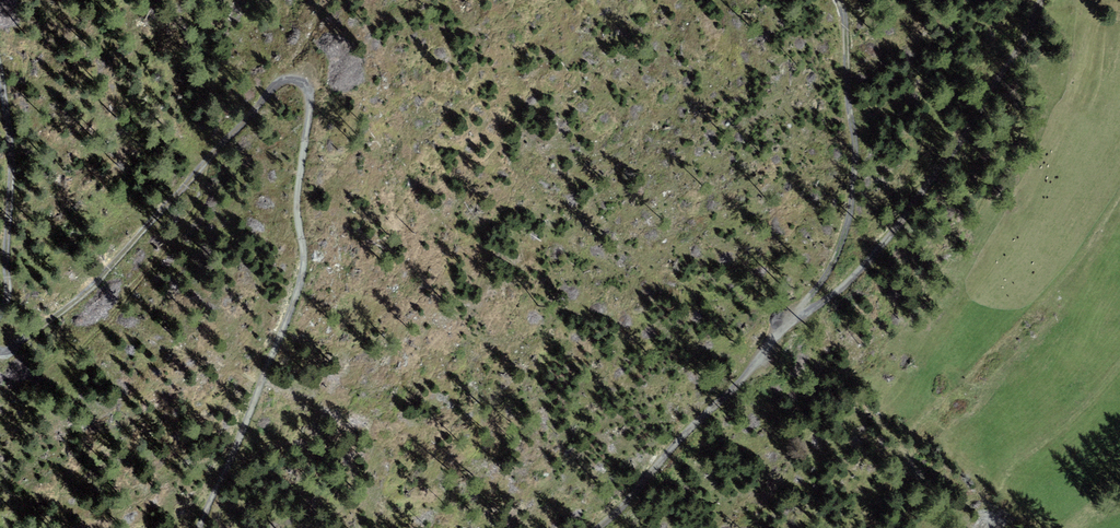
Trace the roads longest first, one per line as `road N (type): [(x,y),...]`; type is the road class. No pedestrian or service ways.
road 1 (track): [(0,353),(87,292),(275,85),(303,83),(310,96),(297,197),(304,268),(199,527)]
road 2 (track): [(801,311),(854,276),(915,202),(1012,59),(1040,0)]
road 3 (track): [(208,159),(204,192),(164,252),(49,384),(0,420)]
road 4 (track): [(840,0),(855,152),(852,200),(838,252),(801,311)]
road 5 (track): [(598,527),(801,311)]
road 6 (track): [(0,71),(11,173),(10,285),(0,312)]

